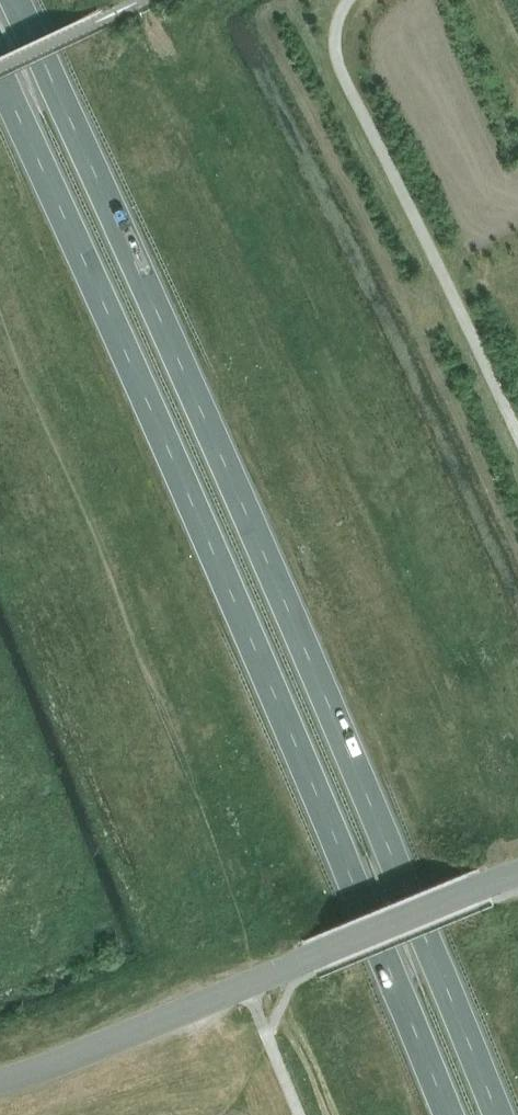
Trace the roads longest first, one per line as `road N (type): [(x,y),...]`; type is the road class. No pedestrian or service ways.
road 1 (trunk): [(496,1114),(221,460),(13,0)]
road 2 (trunk): [(0,80),(182,483),(445,1114)]
road 3 (tertiary): [(0,1081),(517,871)]

